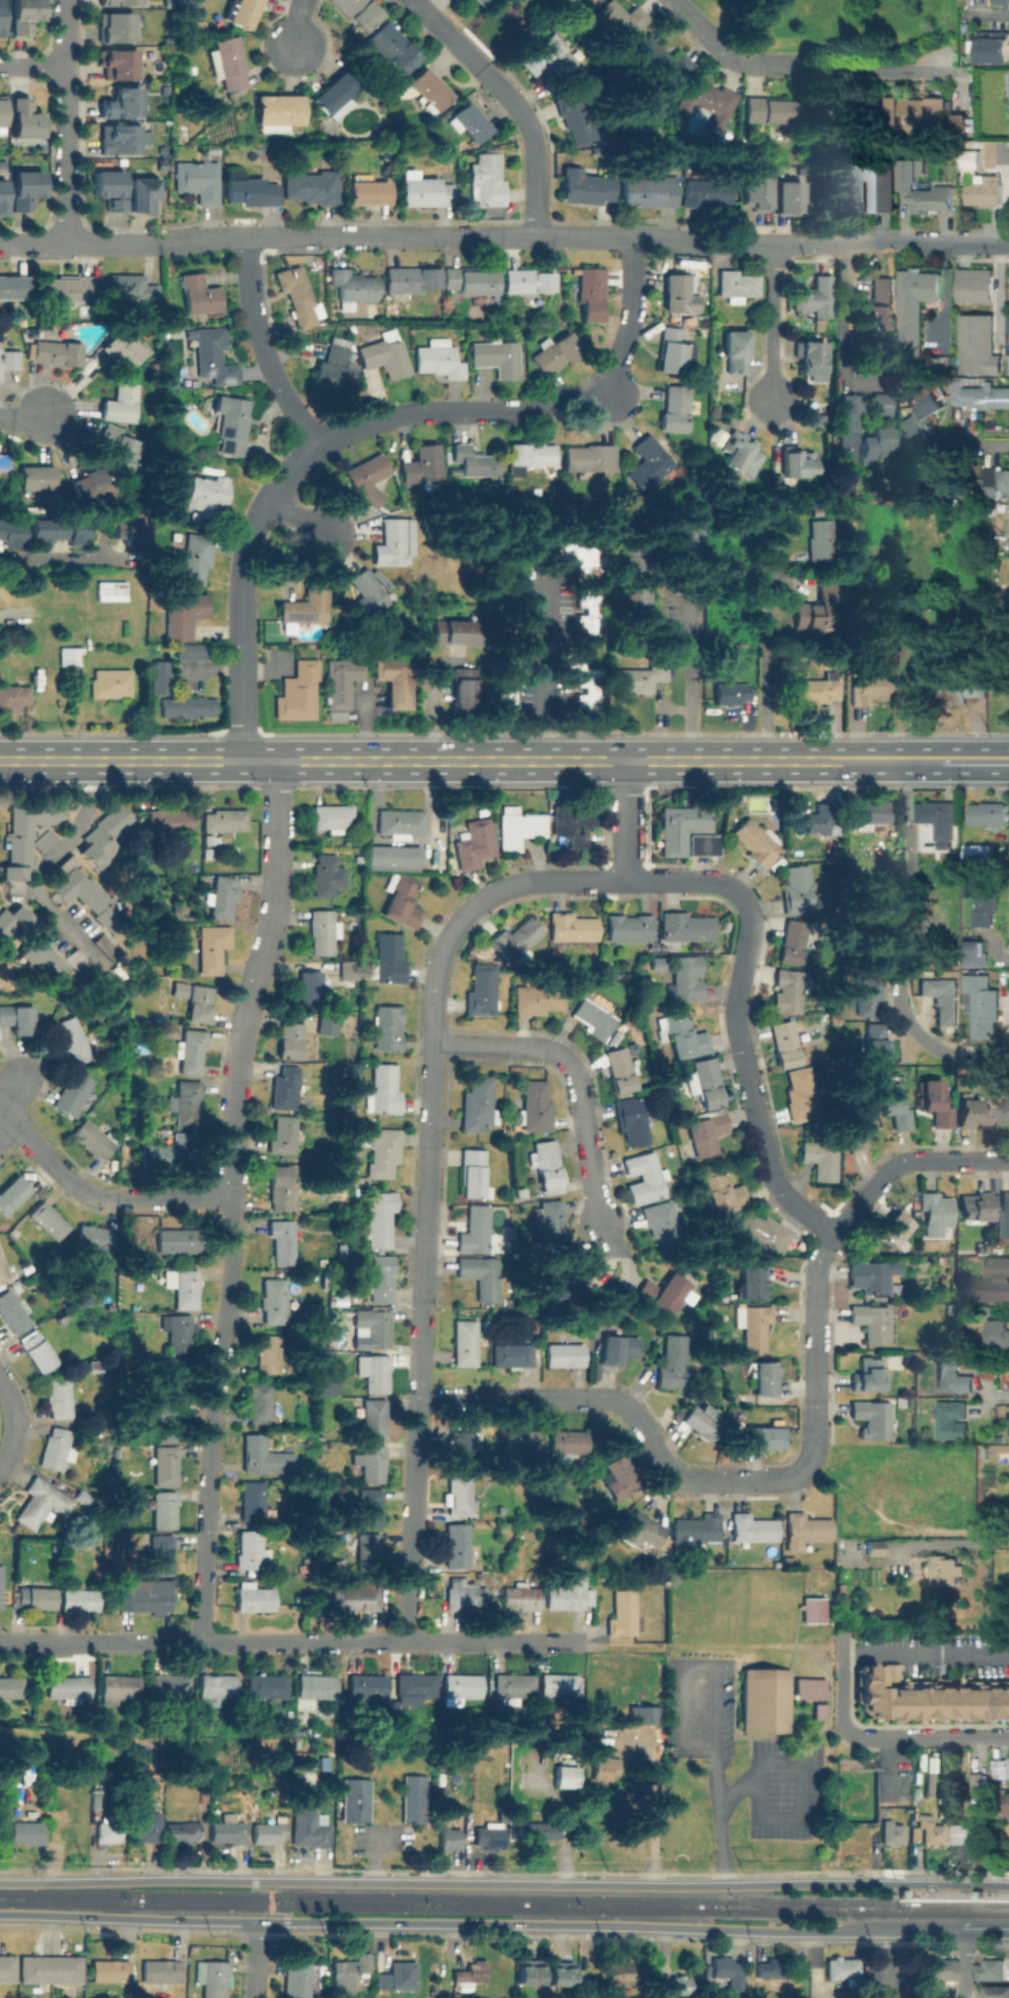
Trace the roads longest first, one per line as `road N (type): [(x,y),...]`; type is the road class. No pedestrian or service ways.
road 1 (tertiary): [(1008,1886),(0,1883)]
road 2 (tertiary): [(0,1914),(964,1933)]
road 3 (secondary): [(0,761),(933,761)]
road 4 (residential): [(200,1644),(208,1457),(233,1223),(235,1082),(273,924),(276,761)]
road 5 (residential): [(96,1644),(587,1643)]
road 6 (residential): [(328,236),(771,243)]
road 7 (residential): [(424,1314),(439,992),(462,922)]
road 8 (residential): [(833,1234),(786,1194),(772,1166),(737,1016),(753,917),(741,894)]
road 9 (residential): [(239,761),(248,548),(276,481),(310,448)]
road 10 (residential): [(409,1643),(424,1314)]
road 11 (residential): [(310,448),(389,418),(522,412),(572,402),(602,385)]
road 12 (residential): [(462,922),(494,891),(548,880),(703,881),(741,894)]
road 13 (residential): [(413,0),(515,105),(533,147),(532,237)]
road 14 (residential): [(589,1401),(624,1406),(675,1473),(692,1480),(781,1480),(799,1477),(815,1460)]
road 15 (residential): [(63,245),(66,0)]
road 16 (residential): [(919,69),(933,54),(947,55),(936,69),(919,69),(763,63)]
road 17 (residential): [(817,1443),(814,1277),(833,1234)]
road 18 (residential): [(833,1234),(891,1168),(910,1160),(1008,1158)]
road 19 (residential): [(63,245),(249,235)]
road 20 (residential): [(765,761),(765,602),(775,583)]
road 21 (residential): [(568,1057),(586,1093),(603,1225)]
road 22 (residential): [(420,1399),(589,1401)]
road 23 (residential): [(842,243),(1008,242)]
road 24 (residential): [(1008,1056),(931,1046),(904,1017),(897,970)]
road 25 (residential): [(845,1731),(1008,1736)]
road 26 (residential): [(602,385),(630,338),(631,236)]
road 27 (residential): [(9,1110),(69,1180),(90,1194),(119,1198)]
road 28 (residential): [(436,1044),(537,1045),(568,1057)]
road 29 (residential): [(0,560),(125,559)]

